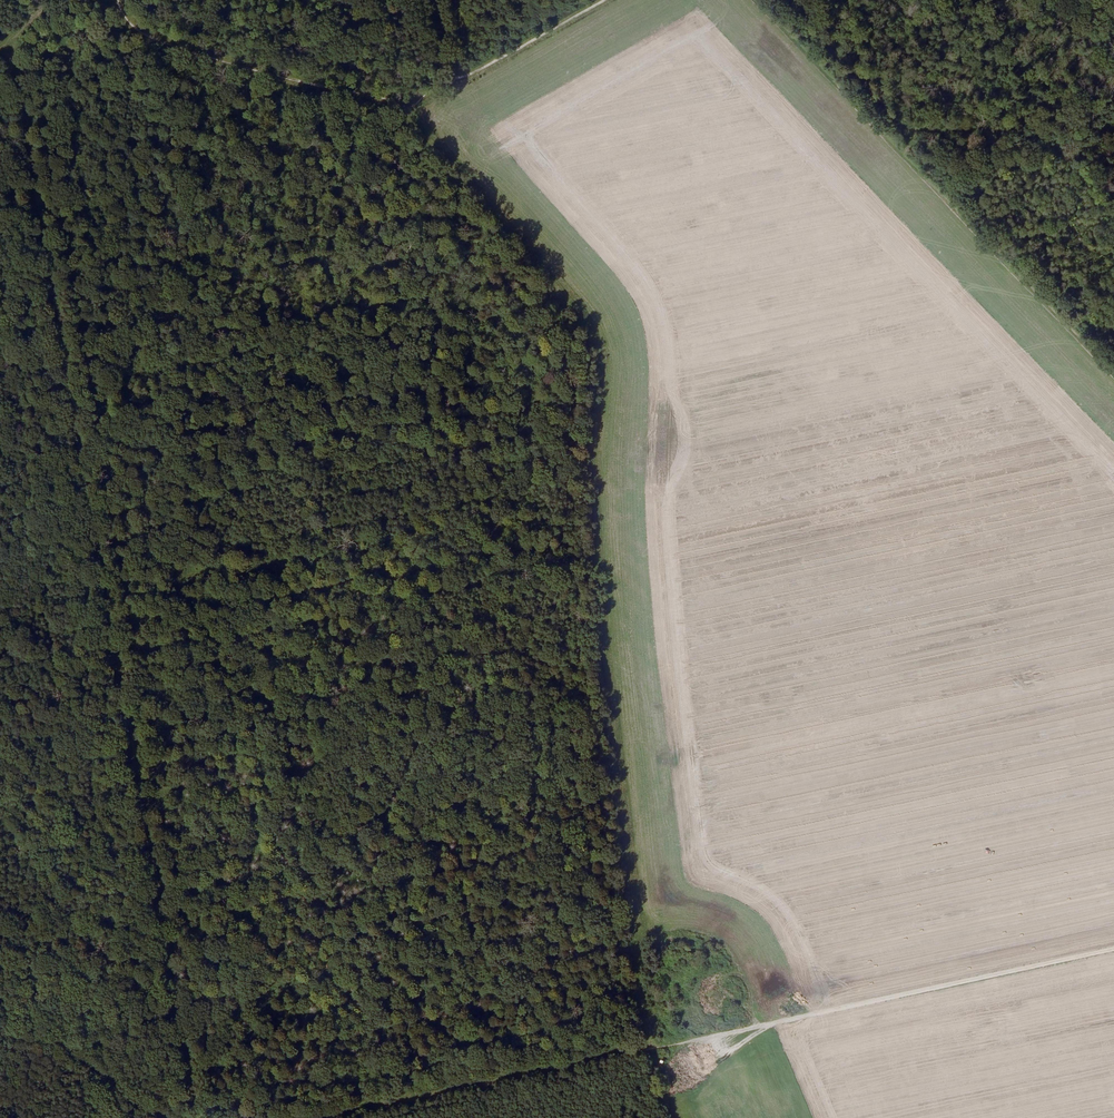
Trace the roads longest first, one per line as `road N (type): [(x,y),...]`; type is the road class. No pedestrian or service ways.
road 1 (track): [(332,1117),(1113,949)]
road 2 (track): [(610,0),(408,107),(169,41),(139,25),(126,0)]
road 3 (track): [(756,0),(1113,375)]
road 4 (track): [(0,1001),(166,1117)]

